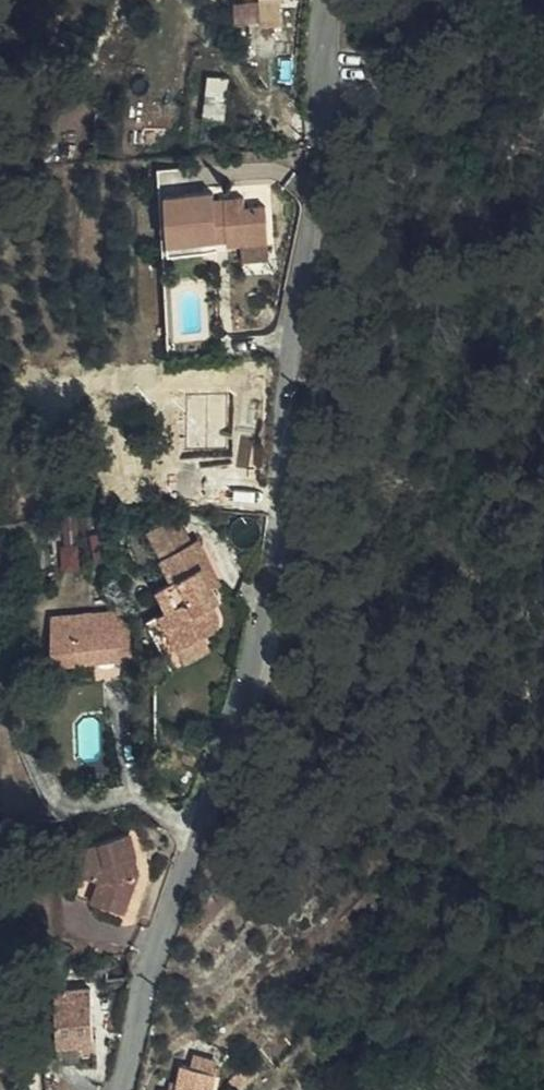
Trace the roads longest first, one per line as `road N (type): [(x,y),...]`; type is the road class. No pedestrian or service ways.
road 1 (unclassified): [(342,0),(288,555),(138,1089)]

